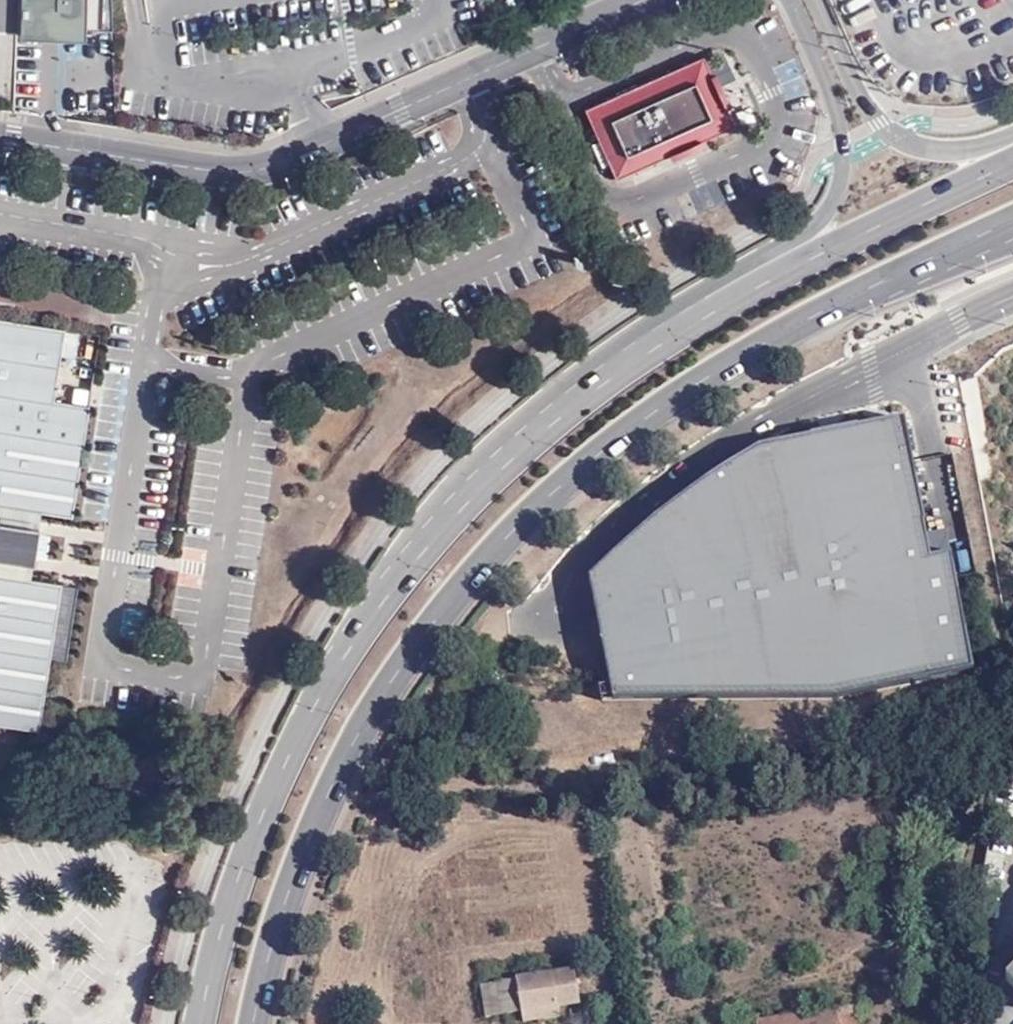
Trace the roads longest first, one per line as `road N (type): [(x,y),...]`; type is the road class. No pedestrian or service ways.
road 1 (secondary): [(1012,160),(679,327),(582,390),(495,463),(419,548),(297,737),(257,828),(199,1023)]
road 2 (secondary): [(254,1023),(300,865),(335,785),(415,645),(472,574),(609,442),(687,390),(868,289),(1012,223)]

